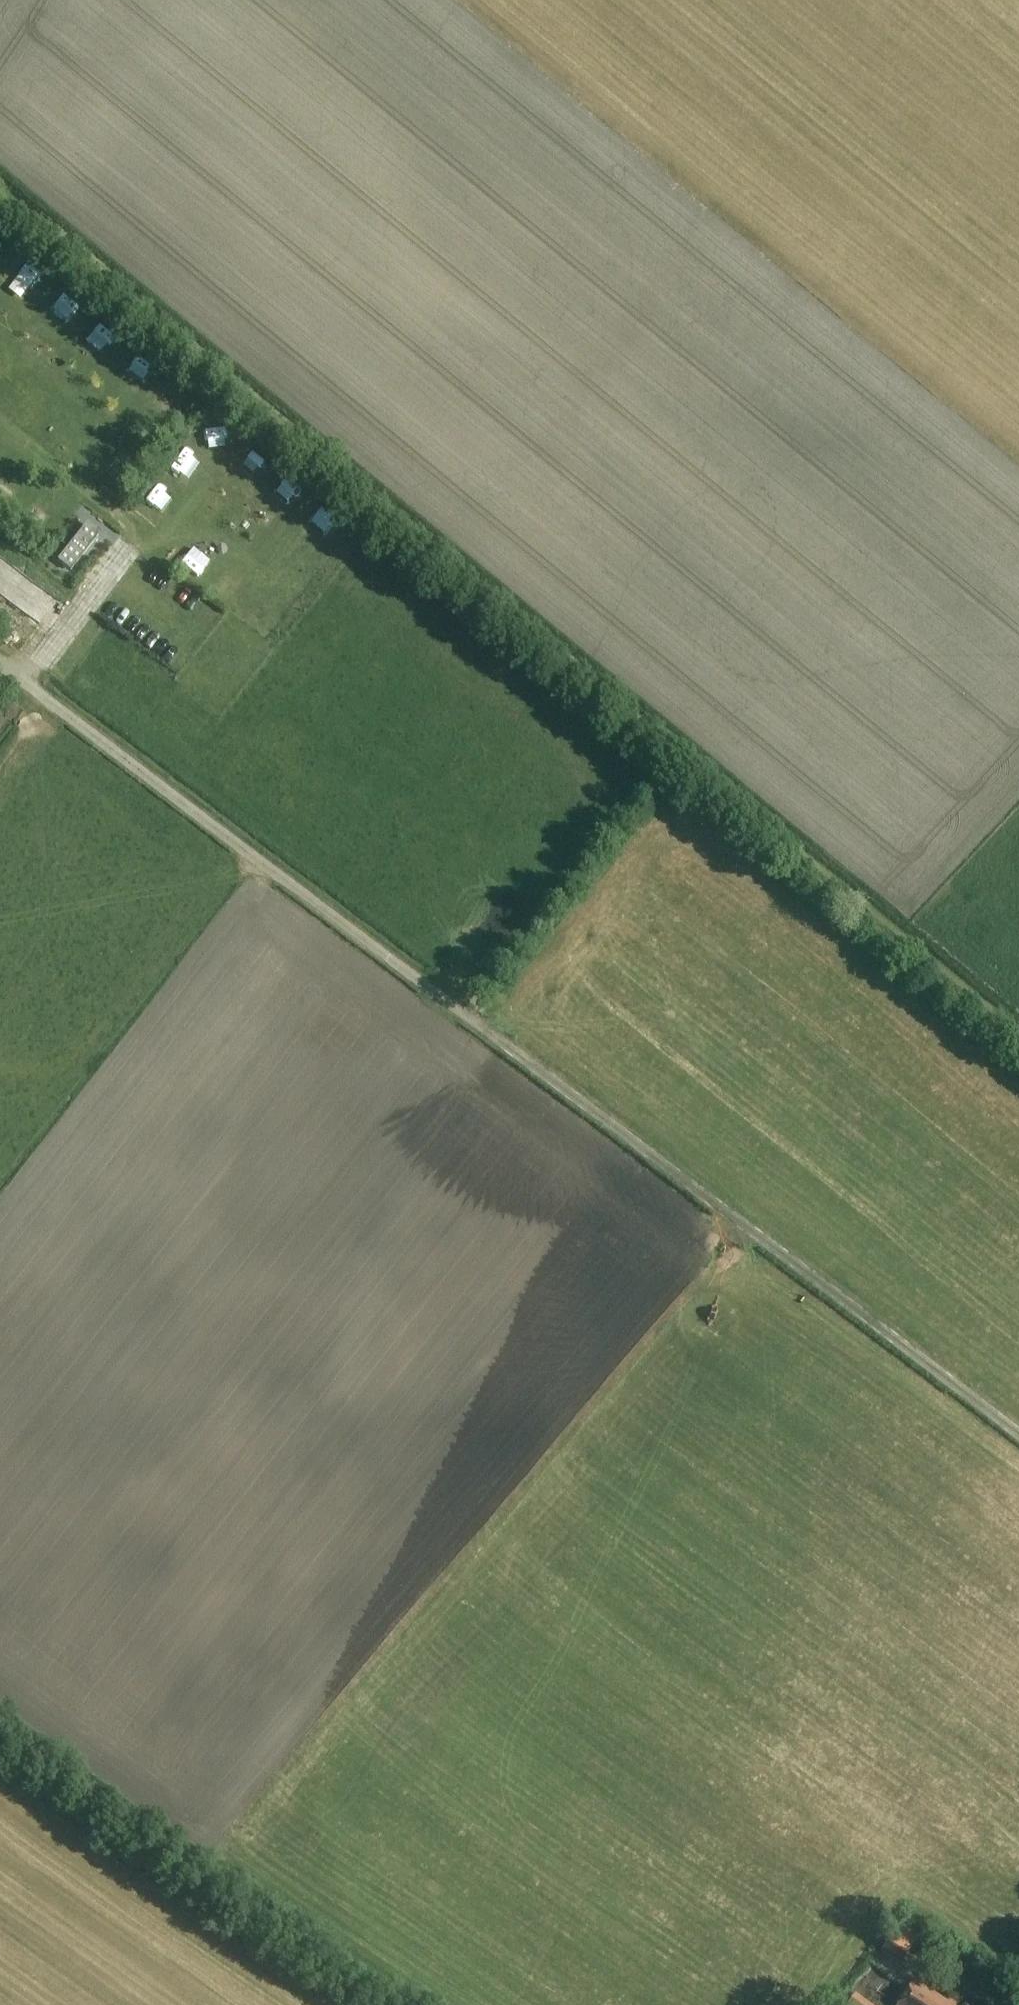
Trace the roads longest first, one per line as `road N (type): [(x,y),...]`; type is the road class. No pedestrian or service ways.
road 1 (track): [(0,659),(1018,1433)]

